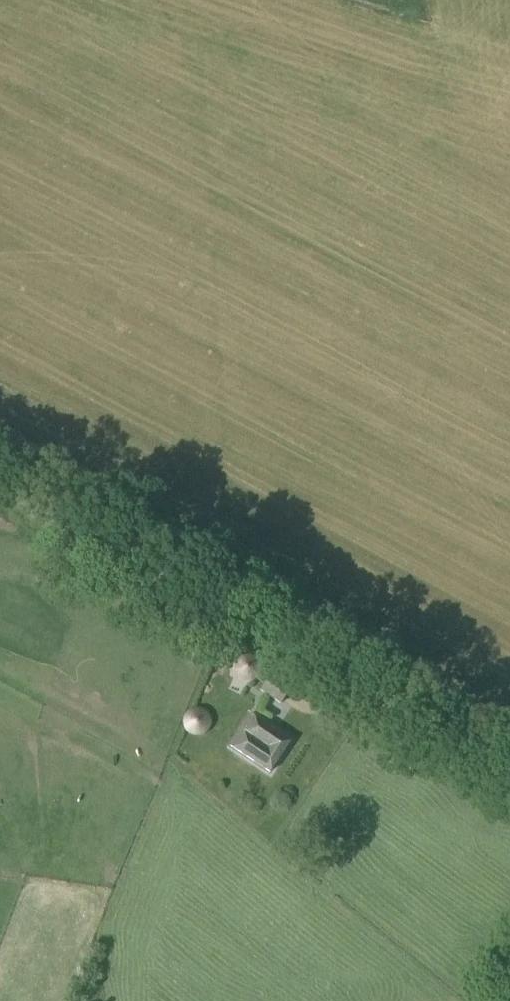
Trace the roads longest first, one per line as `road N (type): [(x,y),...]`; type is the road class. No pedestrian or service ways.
road 1 (unclassified): [(509,767),(0,493)]

